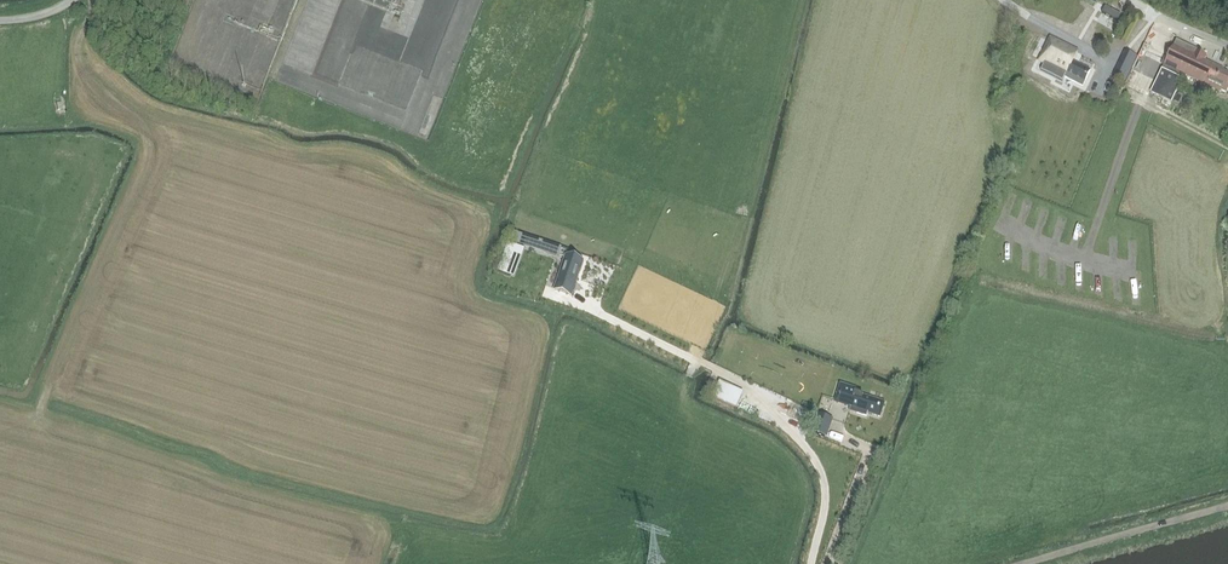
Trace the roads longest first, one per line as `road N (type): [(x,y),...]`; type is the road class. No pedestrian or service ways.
road 1 (track): [(812,563),(829,498),(797,436),(706,365),(573,305)]
road 2 (track): [(1227,507),(1029,563)]

